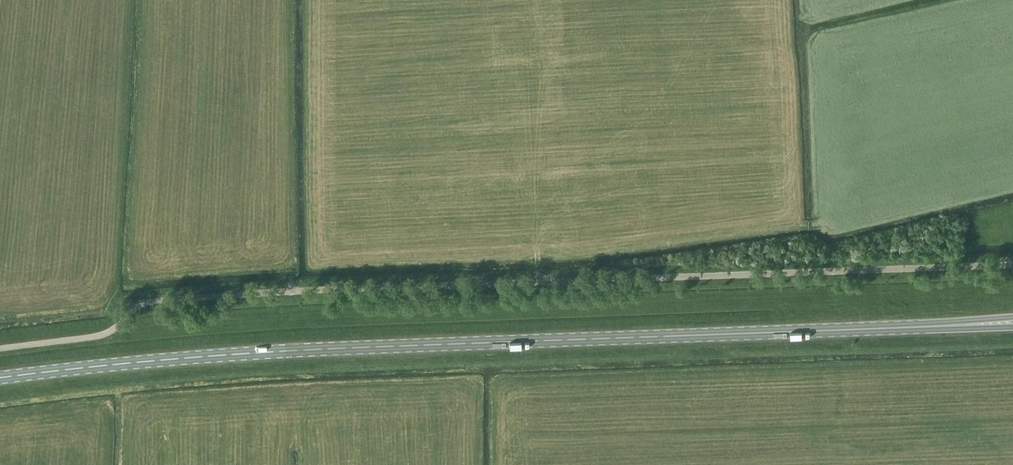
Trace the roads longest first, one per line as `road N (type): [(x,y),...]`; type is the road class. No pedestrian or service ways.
road 1 (primary): [(0,377),(305,349),(946,325)]
road 2 (unclassified): [(135,308),(282,291),(1012,264)]

